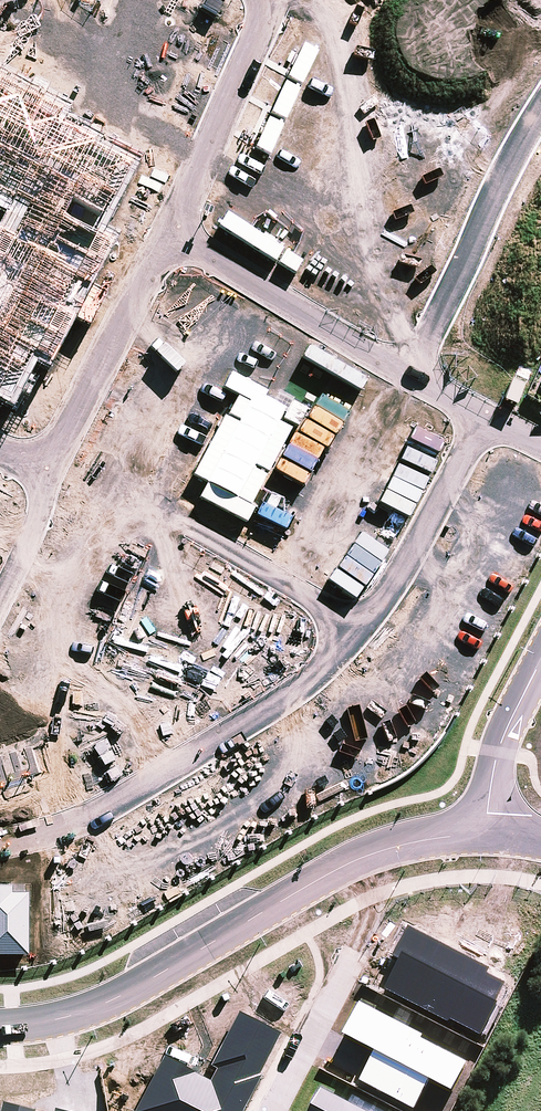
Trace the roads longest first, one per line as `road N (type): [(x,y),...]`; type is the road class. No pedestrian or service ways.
road 1 (residential): [(0,1029),(68,1021),(106,1006),(287,895),(388,846),(488,828)]
road 2 (residential): [(359,632),(295,689),(99,811),(0,845)]
road 3 (residential): [(409,375),(540,110)]
road 4 (residential): [(167,233),(409,375)]
road 5 (residential): [(41,453),(61,443),(167,233)]
road 6 (residential): [(167,233),(265,0)]
road 7 (residential): [(484,418),(392,589),(359,632)]
road 8 (residential): [(359,632),(203,535)]
road 9 (residential): [(488,828),(504,733),(540,664)]
road 10 (residential): [(41,453),(41,502),(0,597)]
road 11 (residential): [(263,1110),(332,980)]

